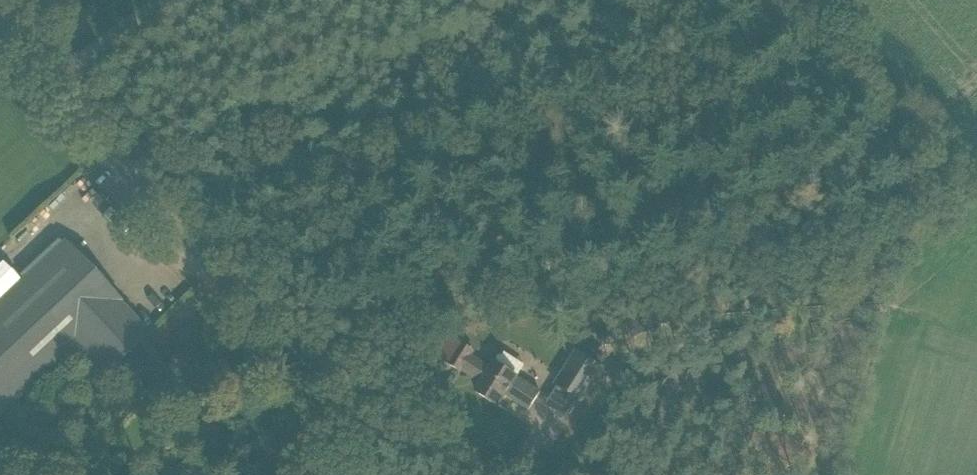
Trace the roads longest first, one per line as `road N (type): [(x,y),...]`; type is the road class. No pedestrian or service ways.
road 1 (unclassified): [(542,474),(345,355),(270,288),(70,70)]

